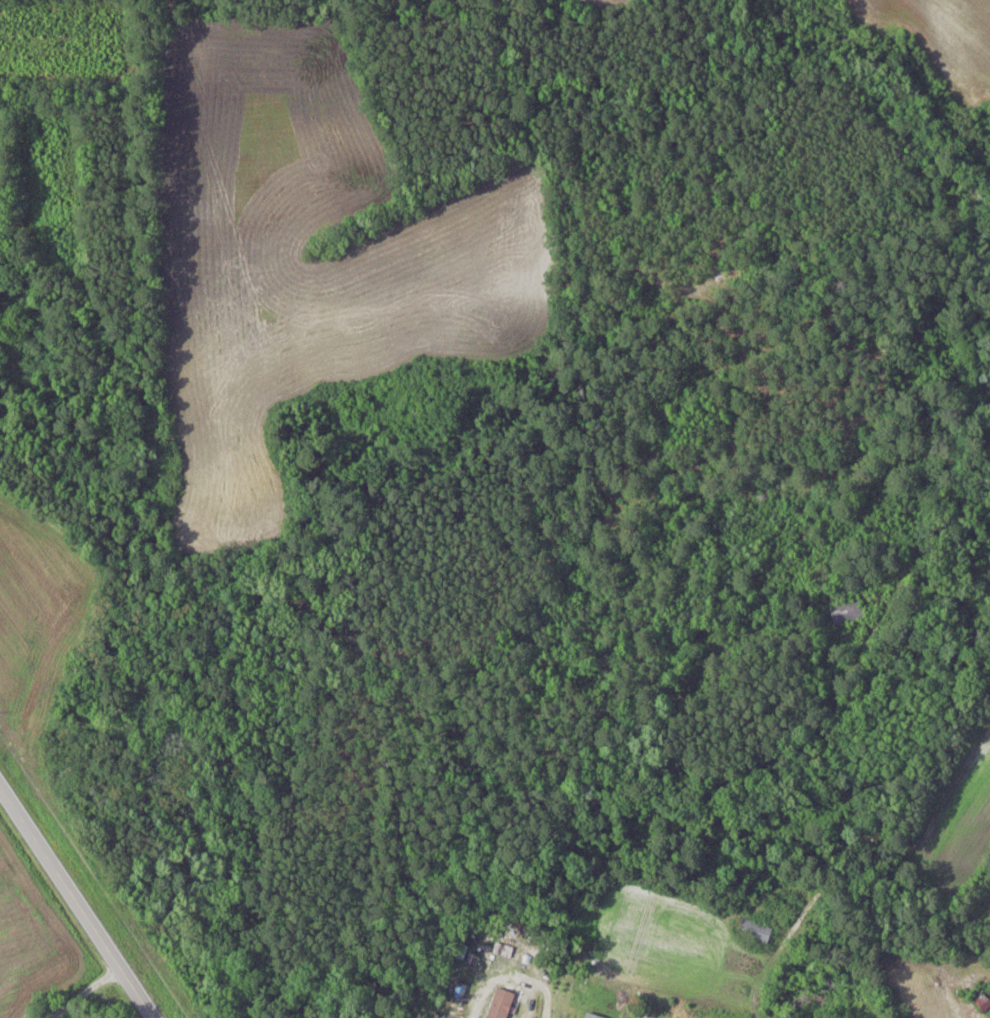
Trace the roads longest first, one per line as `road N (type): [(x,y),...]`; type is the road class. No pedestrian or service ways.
road 1 (track): [(0,315),(54,321),(108,309),(121,281),(112,117),(120,0)]
road 2 (secondary): [(155,1017),(0,787)]

